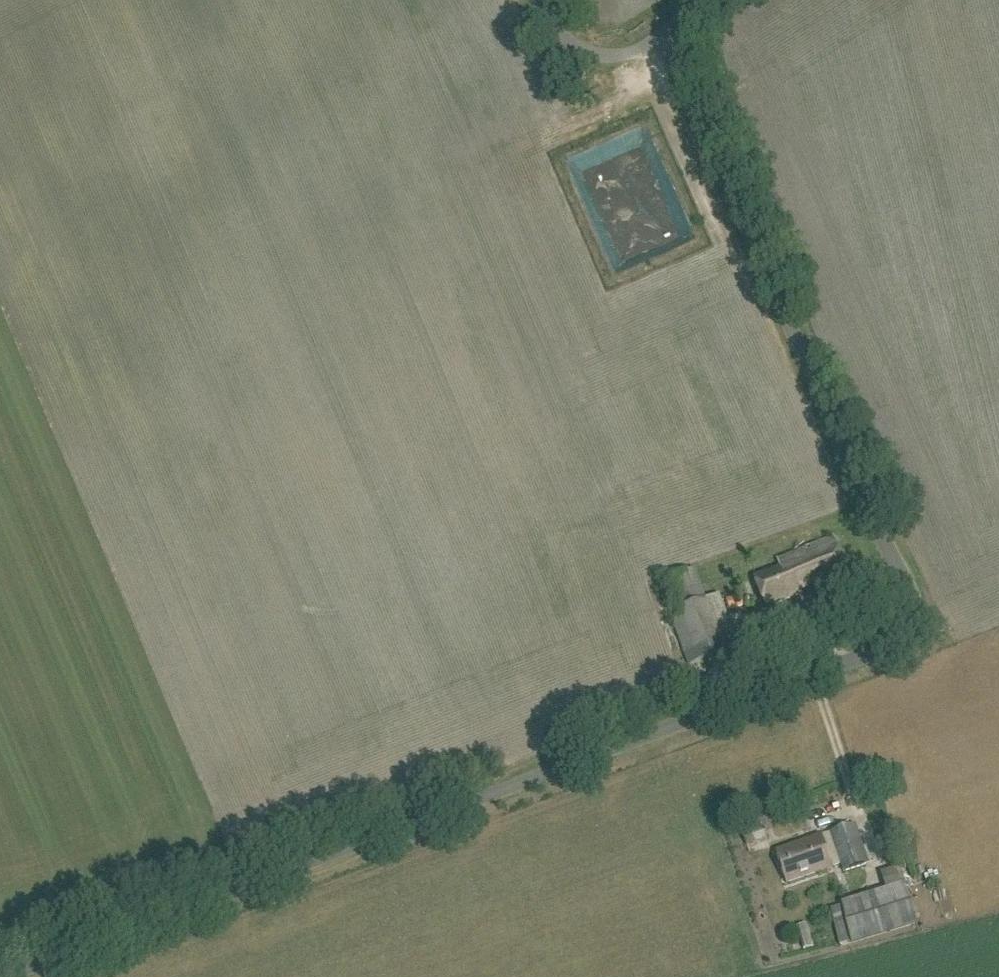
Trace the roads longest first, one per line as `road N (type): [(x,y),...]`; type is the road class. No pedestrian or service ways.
road 1 (unclassified): [(7,976),(911,629),(915,616),(680,75),(675,37),(719,0)]

